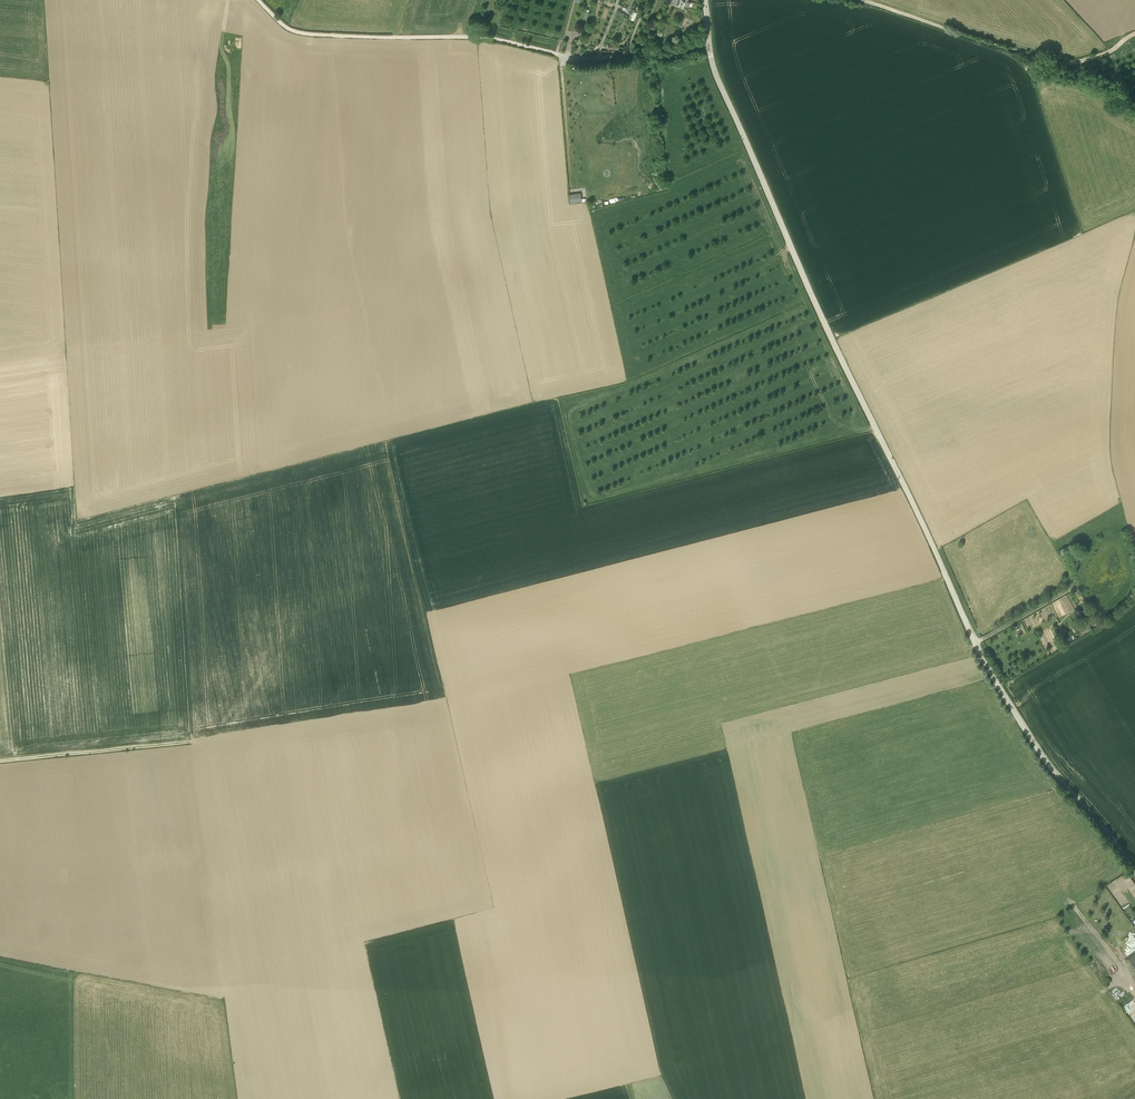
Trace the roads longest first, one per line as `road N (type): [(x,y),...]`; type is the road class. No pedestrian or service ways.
road 1 (tertiary): [(1134,872),(1050,766),(979,651),(718,79),(705,0)]
road 2 (track): [(259,0),(297,32),(476,37),(566,59),(709,42)]
road 3 (track): [(859,0),(1058,64)]
road 4 (track): [(0,761),(188,742)]

